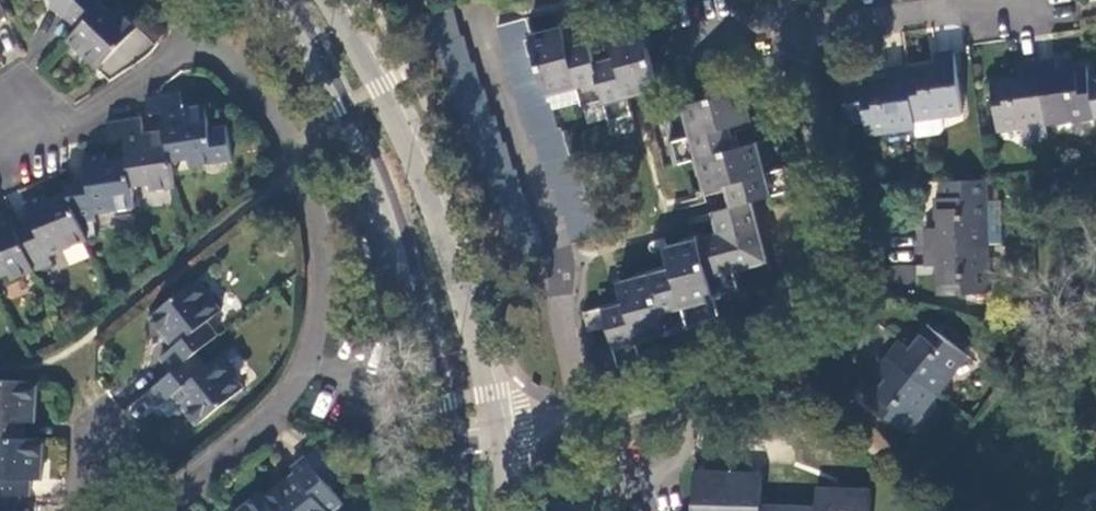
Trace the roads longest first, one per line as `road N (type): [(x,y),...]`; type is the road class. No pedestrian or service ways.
road 1 (residential): [(493,436),(776,364),(813,349),(848,315),(870,240),(793,35)]
road 2 (residential): [(158,510),(278,416),(310,363),(322,312),(318,225),(290,140),(243,71),(205,36)]
road 3 (tertiary): [(289,0),(352,121),(423,299),(456,443)]
road 4 (tertiary): [(493,436),(456,274),(391,102),(326,0)]
road 5 (residential): [(205,36),(74,128),(0,136)]
road 6 (residential): [(793,35),(1007,0)]

